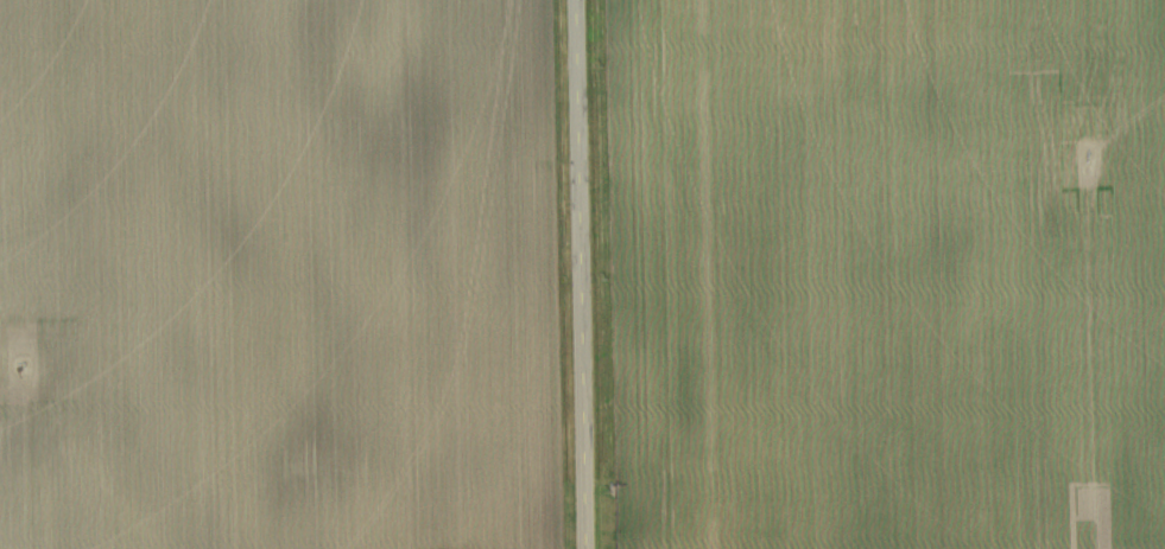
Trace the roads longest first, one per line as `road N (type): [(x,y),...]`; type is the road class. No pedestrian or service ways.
road 1 (residential): [(573,0),(589,548)]

